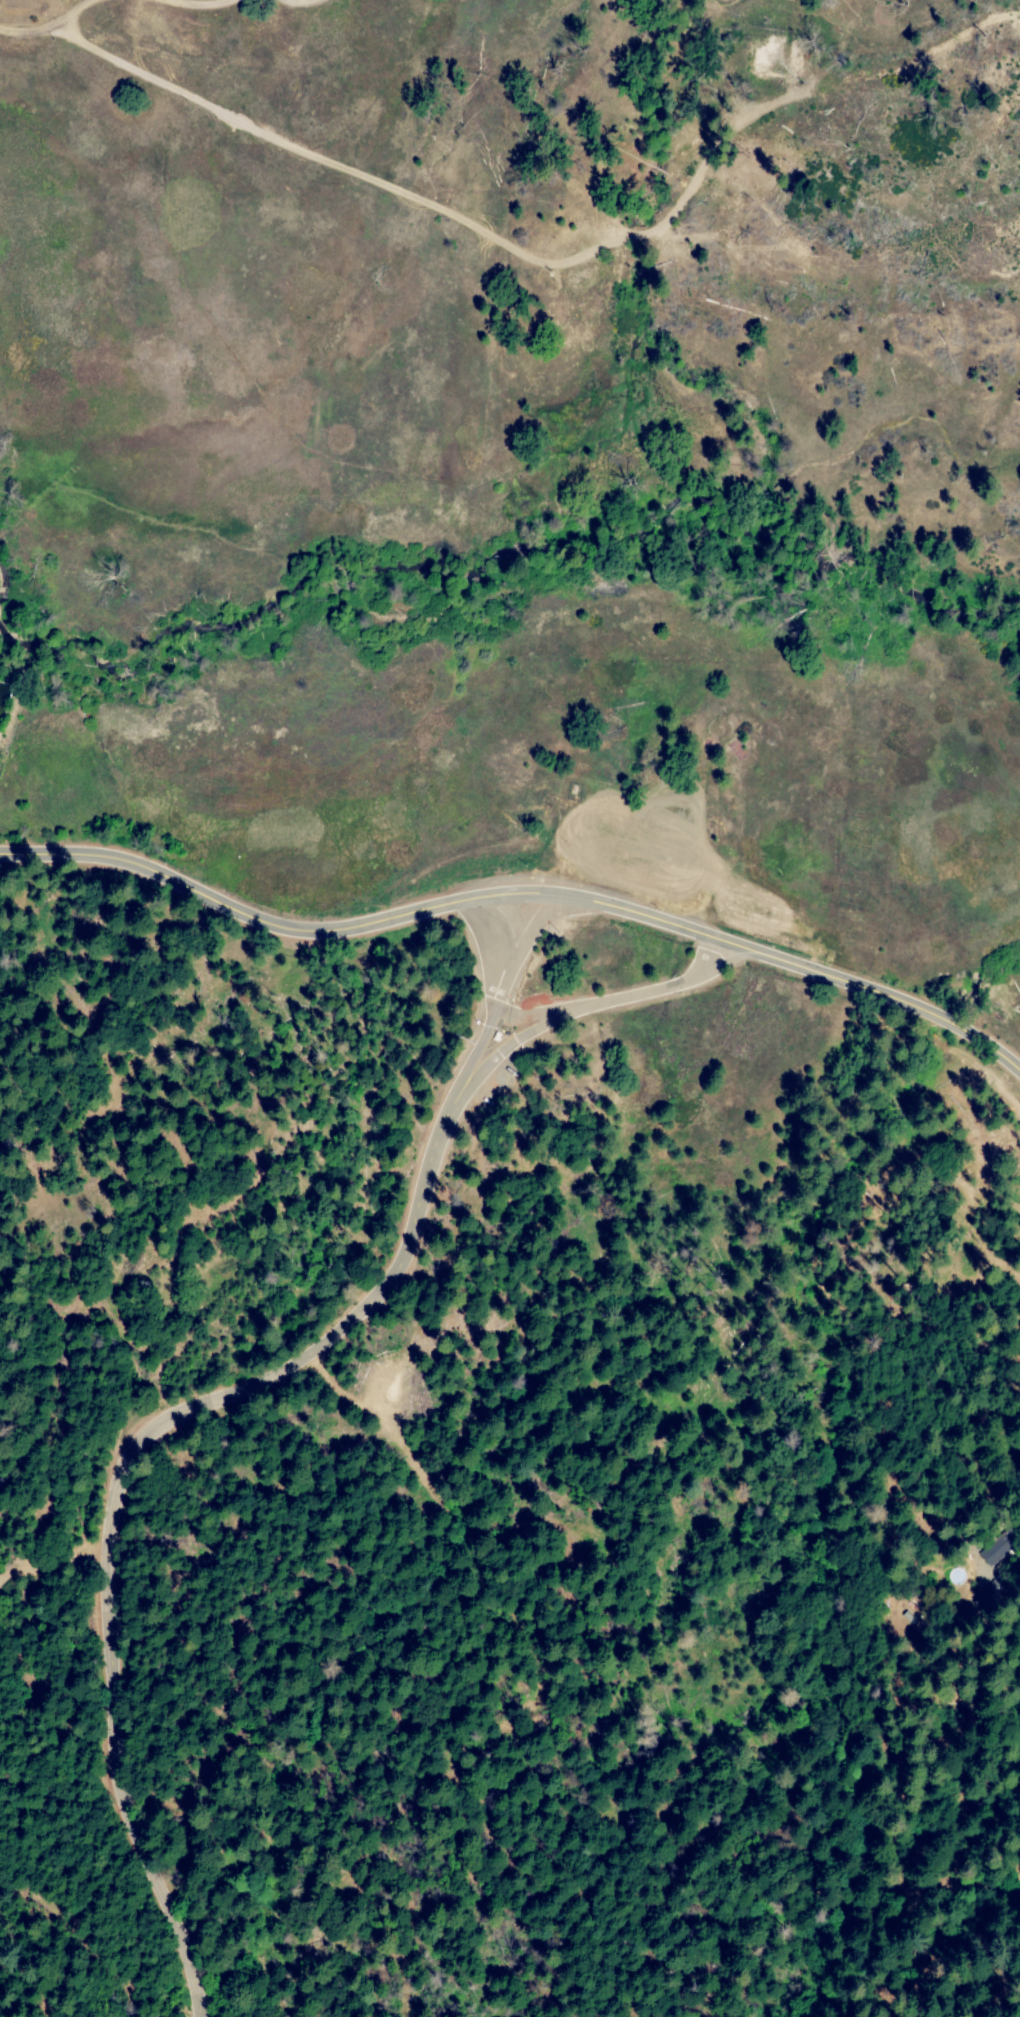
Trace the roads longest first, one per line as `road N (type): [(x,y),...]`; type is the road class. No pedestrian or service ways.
road 1 (residential): [(196,2016),(185,1950),(124,1832),(113,1779),(105,1538),(111,1482),(138,1430),(298,1360),(396,1273),(460,1076),(505,978),(557,893)]
road 2 (secondary): [(0,852),(123,858),(258,917),(316,930),(503,894),(602,901),(907,1002),(1019,1065)]
road 3 (residential): [(1019,1303),(943,1414),(929,1490),(951,1561)]
road 4 (residential): [(492,1012),(549,1011),(664,990),(706,966),(729,940)]
road 5 (residential): [(180,0),(285,6),(314,0)]

